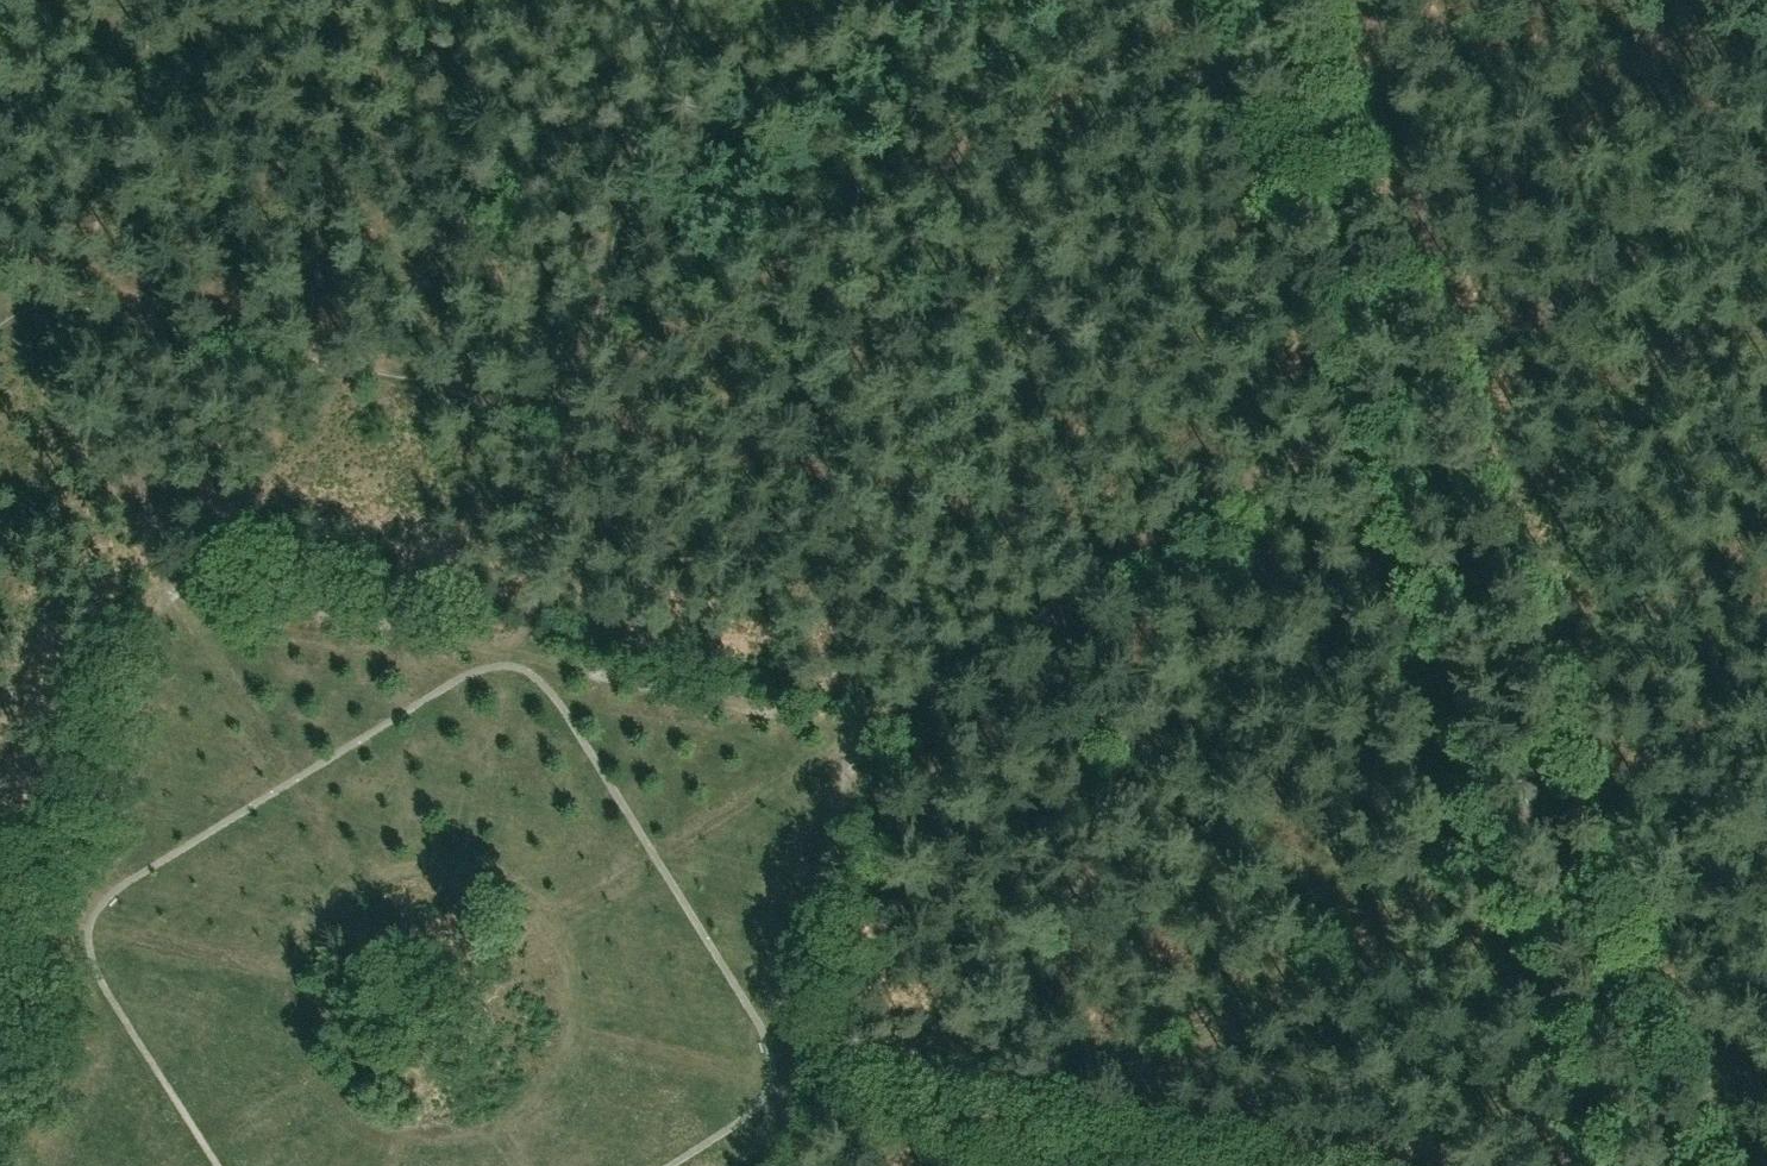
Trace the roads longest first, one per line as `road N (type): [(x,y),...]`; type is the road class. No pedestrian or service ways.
road 1 (tertiary): [(1668,1165),(1545,845),(1330,179),(1255,0)]
road 2 (track): [(1406,395),(1766,169)]

